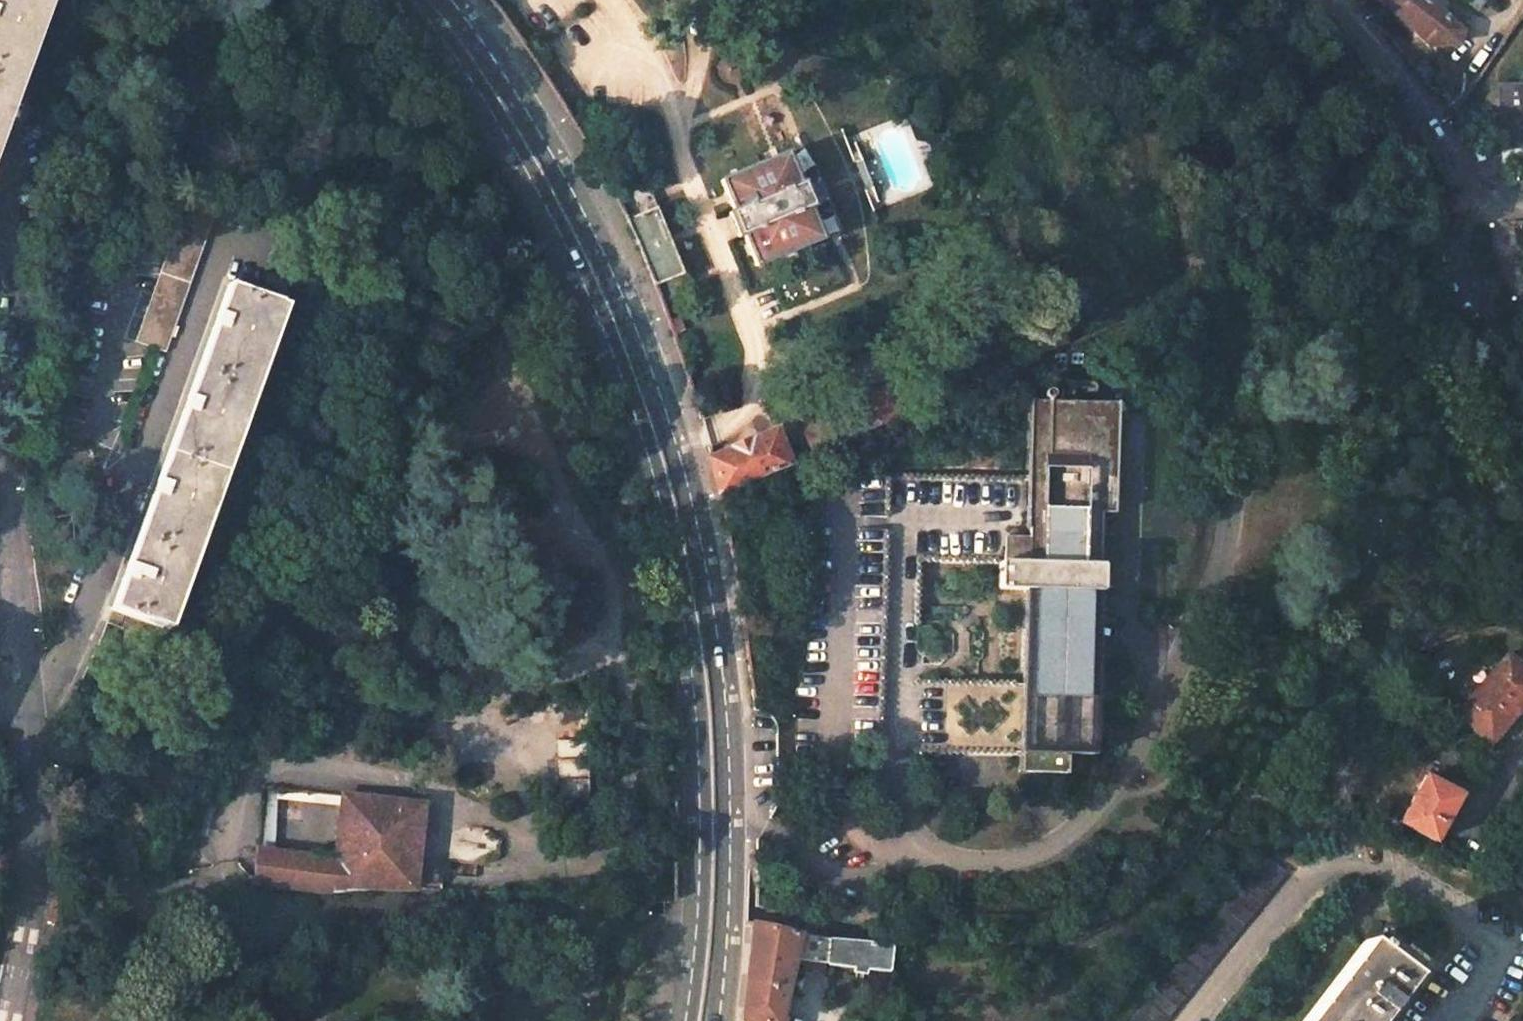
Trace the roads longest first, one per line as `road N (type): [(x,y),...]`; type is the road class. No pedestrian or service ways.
road 1 (primary): [(418,0),(523,160),(571,255),(647,455),(684,616),(696,718),(696,933)]
road 2 (trunk): [(1522,303),(1332,491),(896,1020)]
road 3 (trunk): [(964,1020),(1232,696),(1375,537),(1522,397)]
road 4 (residential): [(8,1020),(34,844),(31,706),(5,470),(26,260),(0,240)]
road 5 (residential): [(179,1020),(297,916),(364,909),(696,933)]
road 6 (residential): [(1332,0),(1468,183),(1495,198),(1522,197)]

